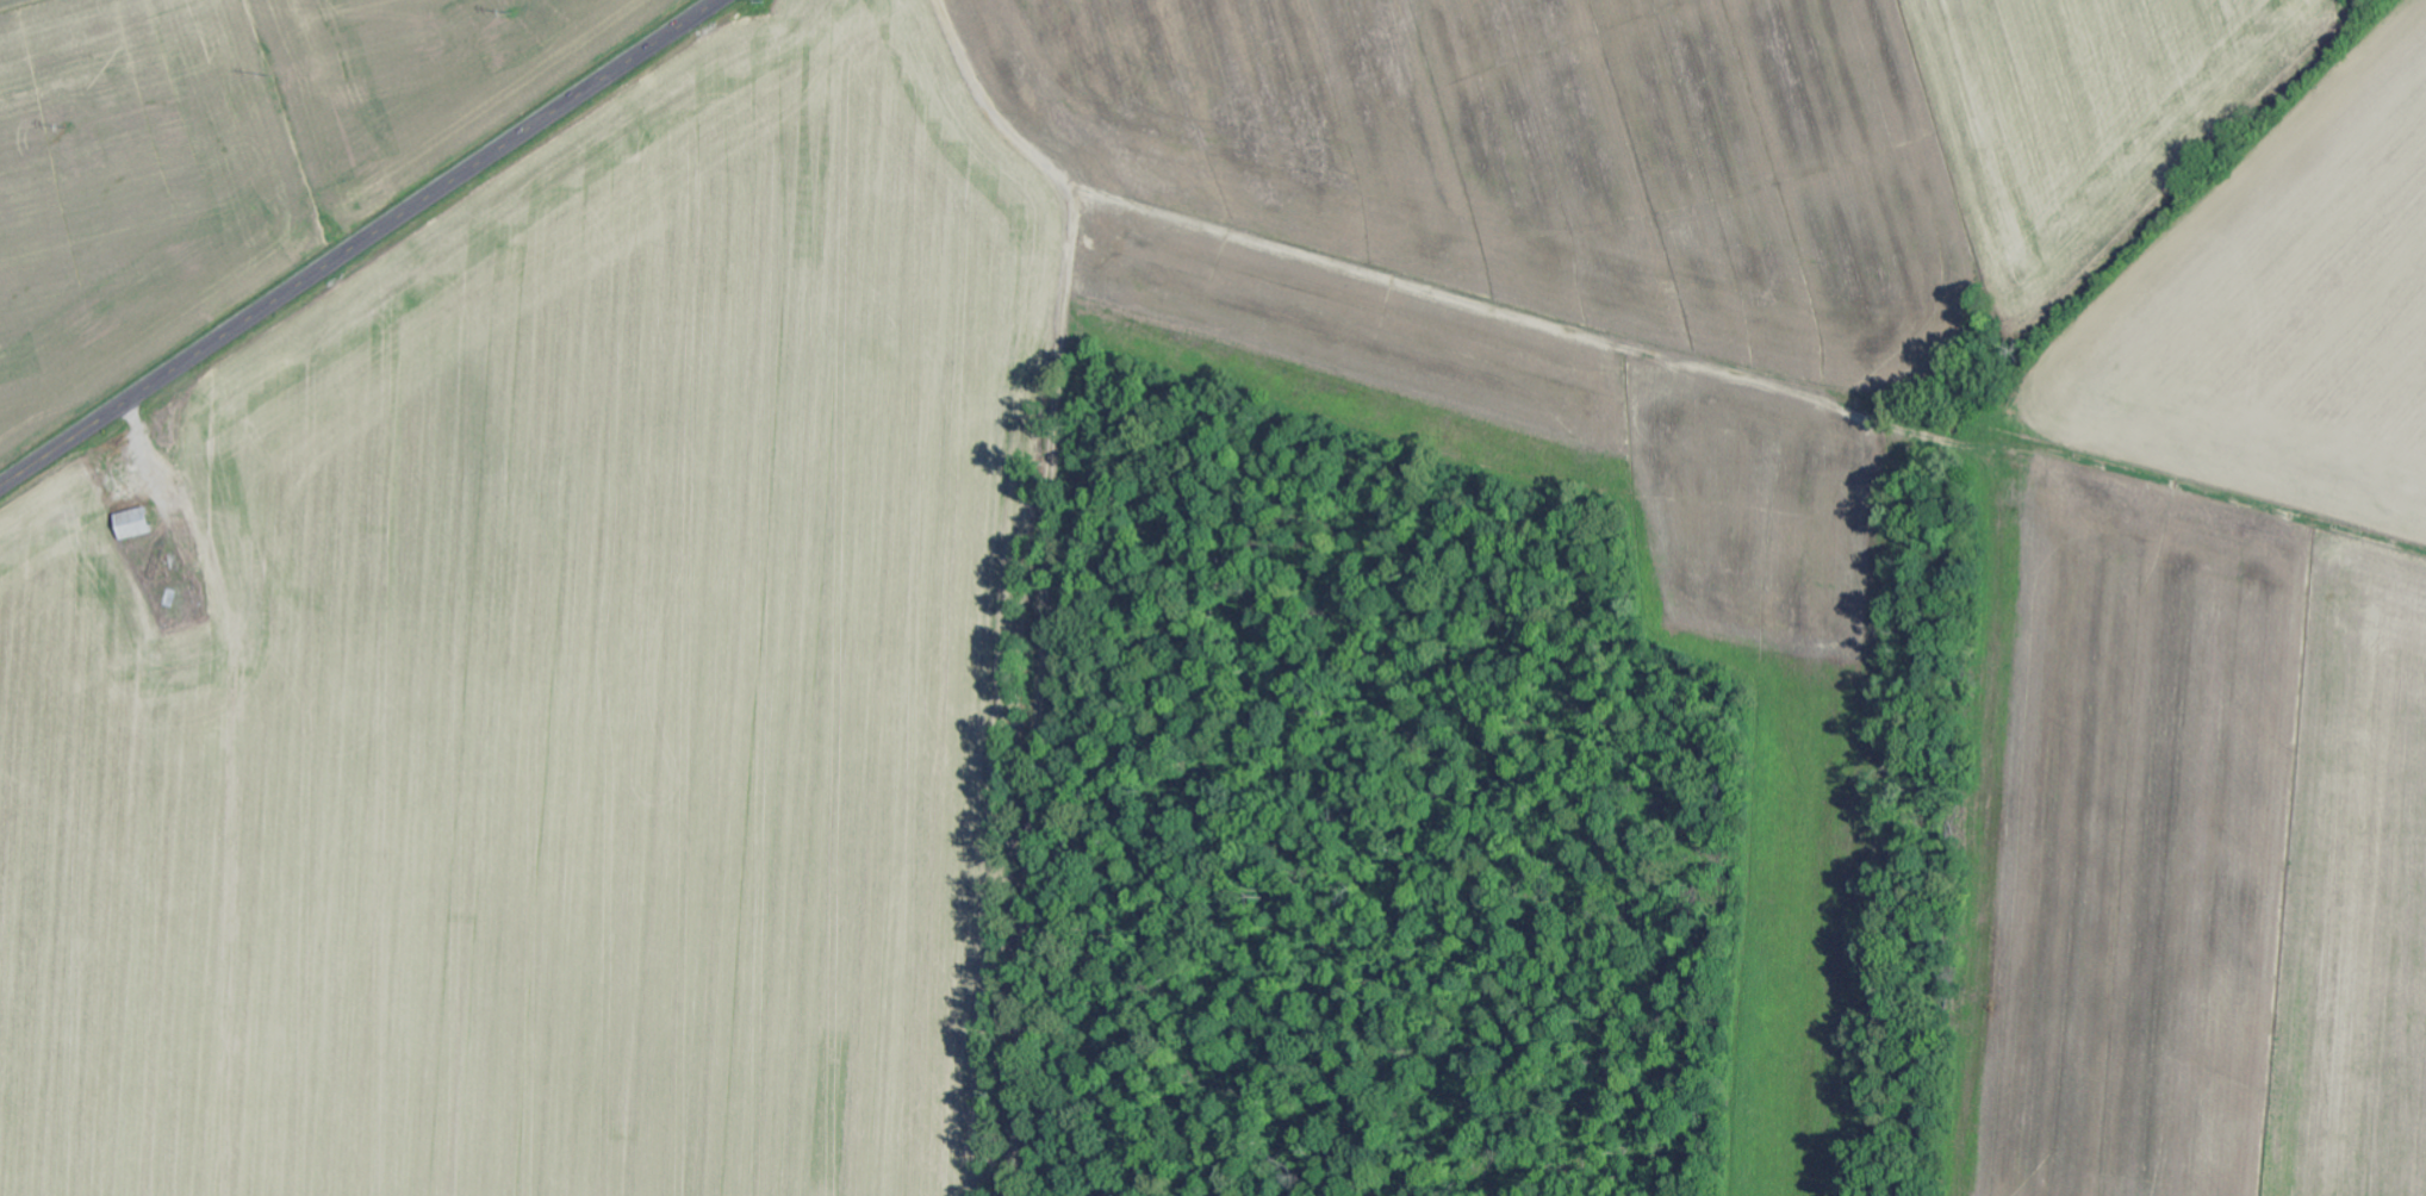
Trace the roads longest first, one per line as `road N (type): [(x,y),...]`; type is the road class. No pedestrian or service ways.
road 1 (secondary): [(0,485),(719,0)]

